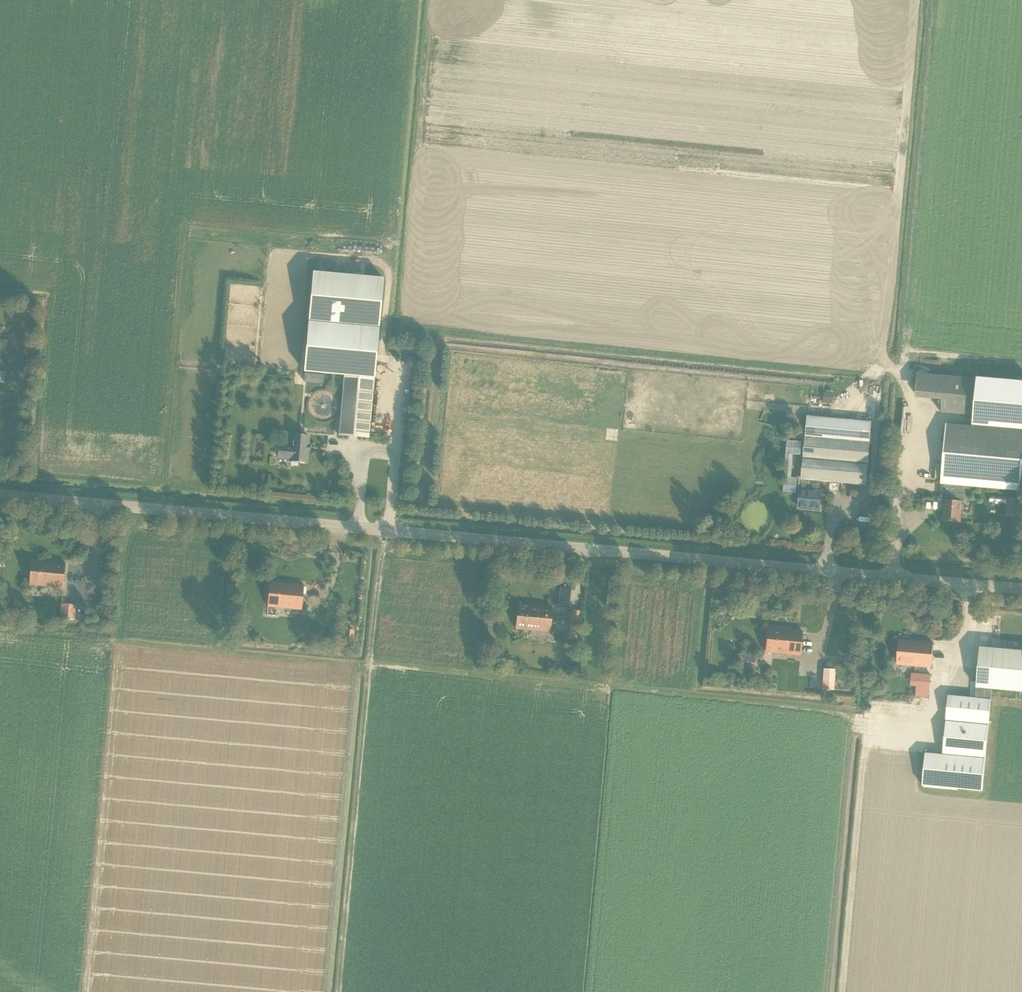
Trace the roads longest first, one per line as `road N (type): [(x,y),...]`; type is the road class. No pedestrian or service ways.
road 1 (unclassified): [(1021,592),(0,496)]
road 2 (track): [(340,991),(383,529)]
road 3 (track): [(843,991),(865,745),(938,704),(971,637),(977,588)]

